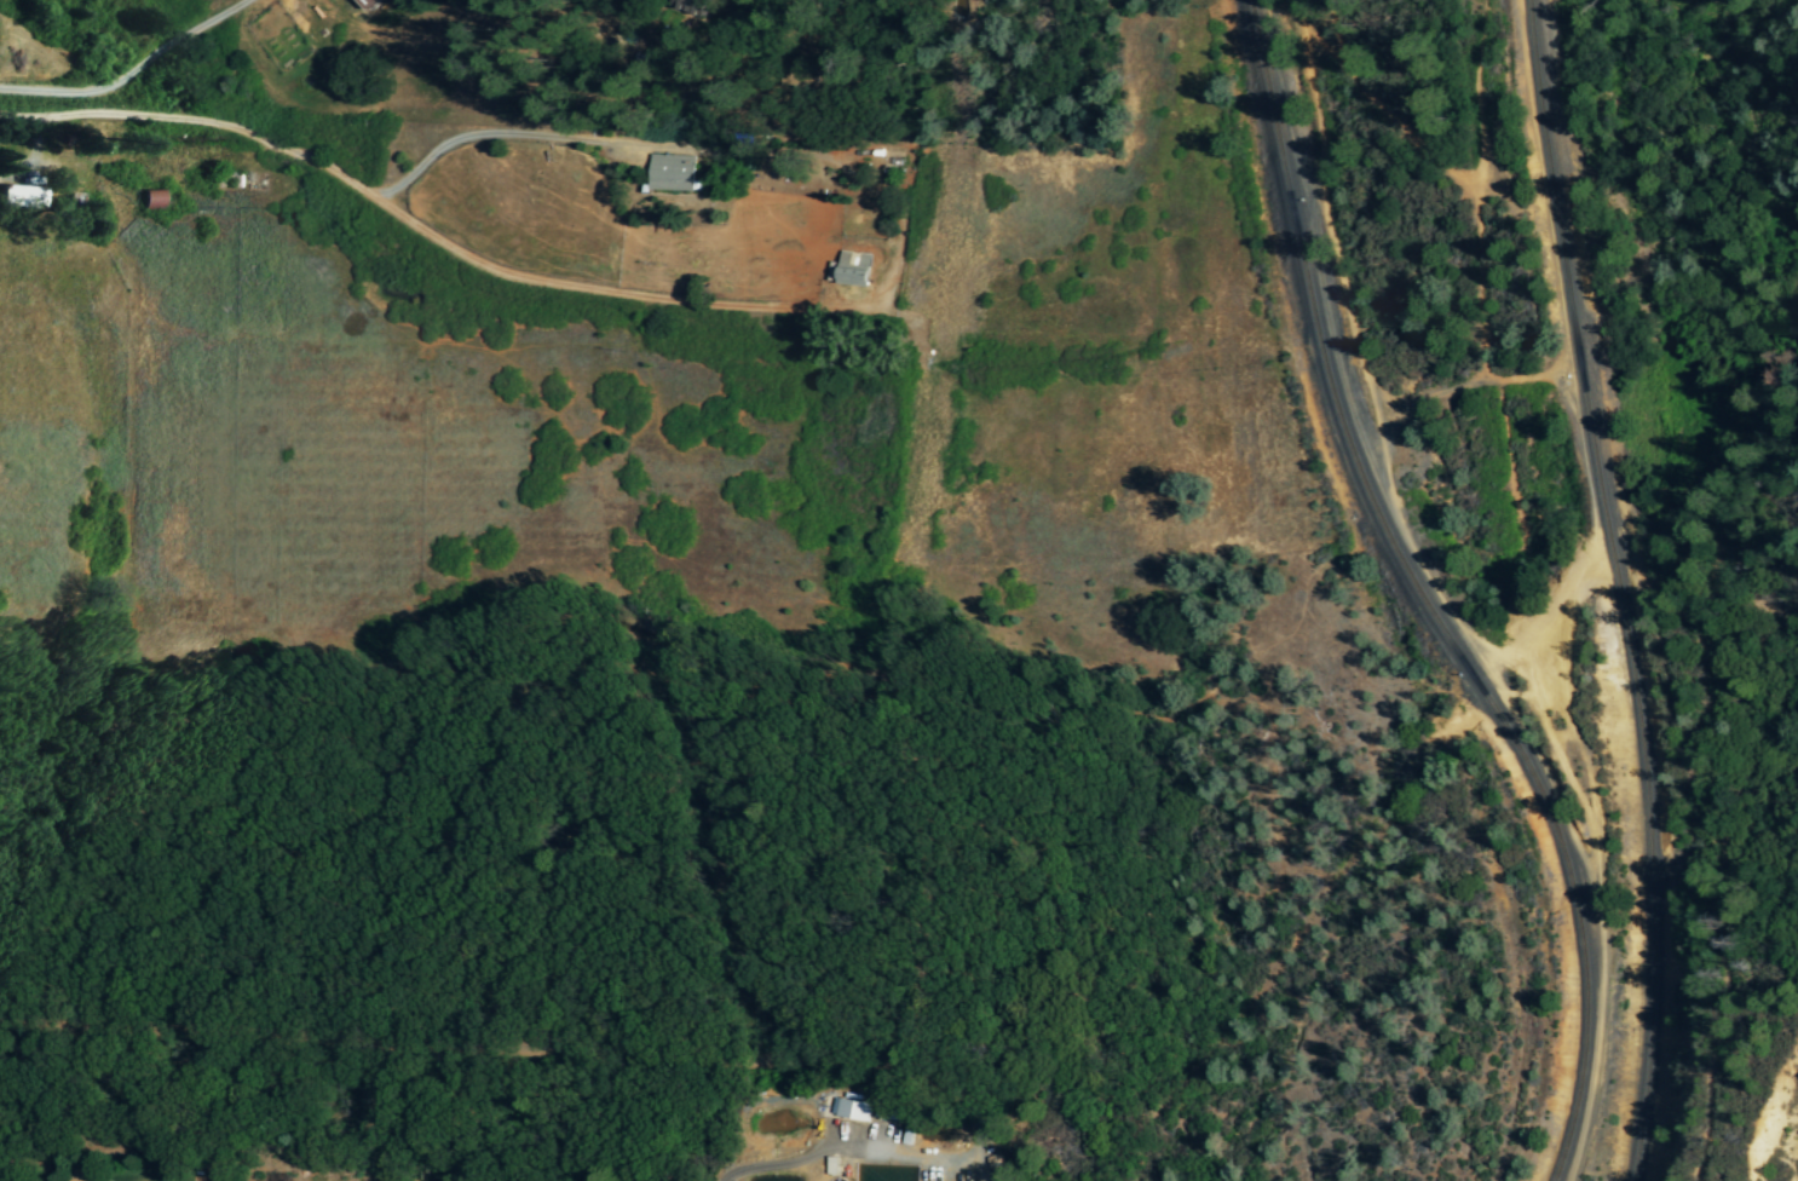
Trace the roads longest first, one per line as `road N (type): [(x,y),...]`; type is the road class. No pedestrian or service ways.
road 1 (residential): [(0,1029),(878,1061),(959,1105)]

